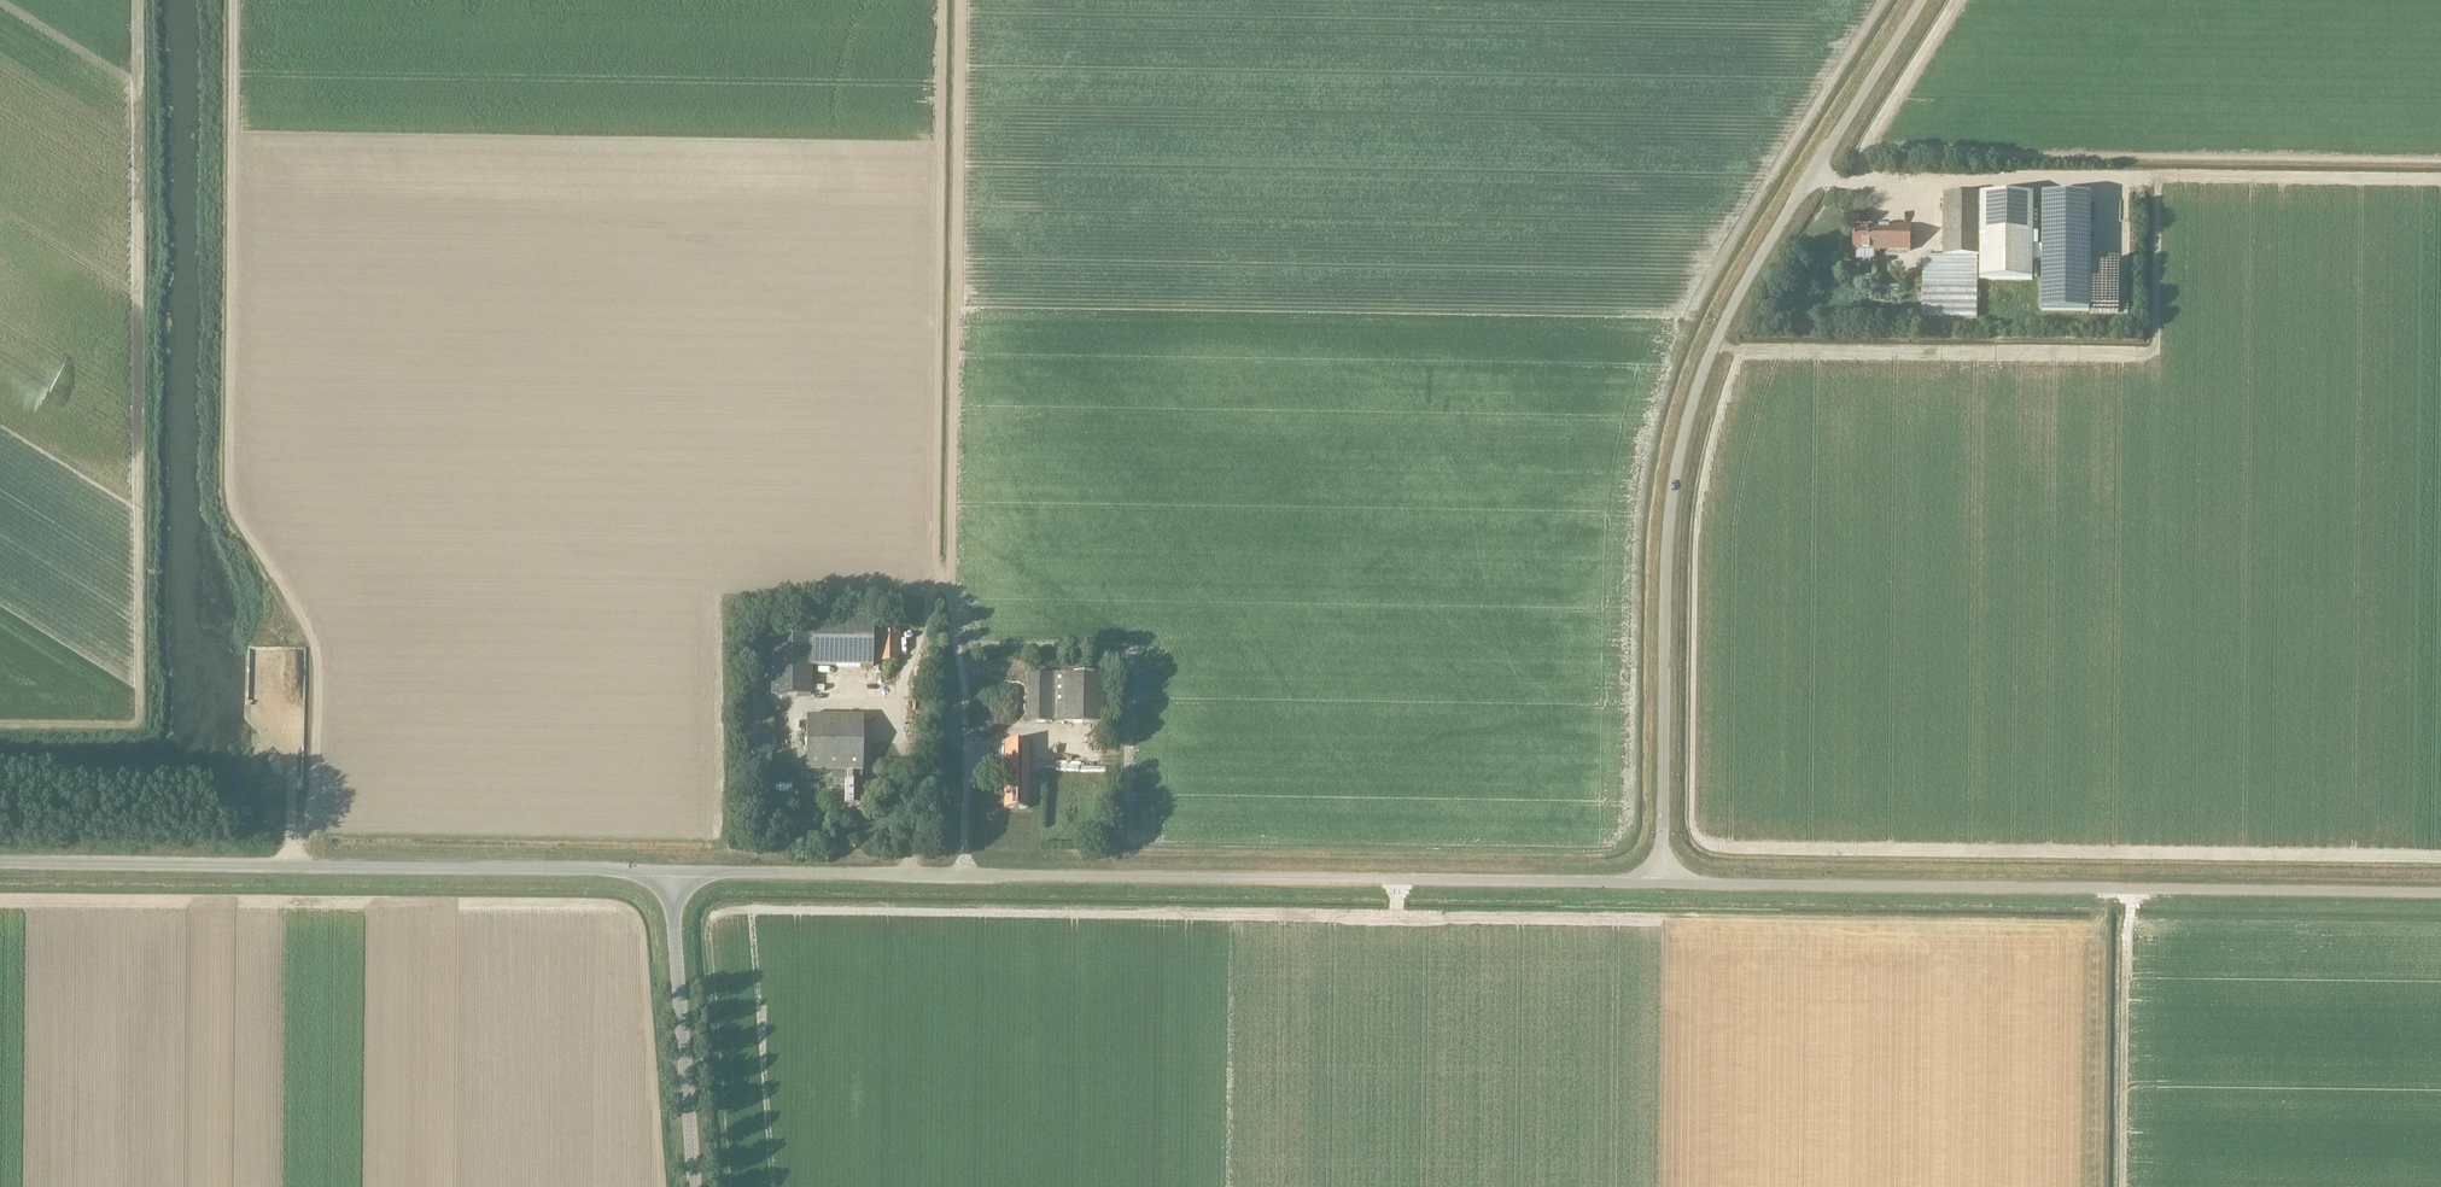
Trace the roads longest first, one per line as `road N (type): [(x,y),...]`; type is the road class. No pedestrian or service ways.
road 1 (unclassified): [(1661,883),(672,871)]
road 2 (unclassified): [(1661,883),(1666,569),(1687,420),(1740,290),(1920,0)]
road 3 (unclassified): [(2440,892),(1661,883)]
road 4 (unclassified): [(672,871),(0,862)]
road 5 (unclassified): [(694,1186),(672,871)]

